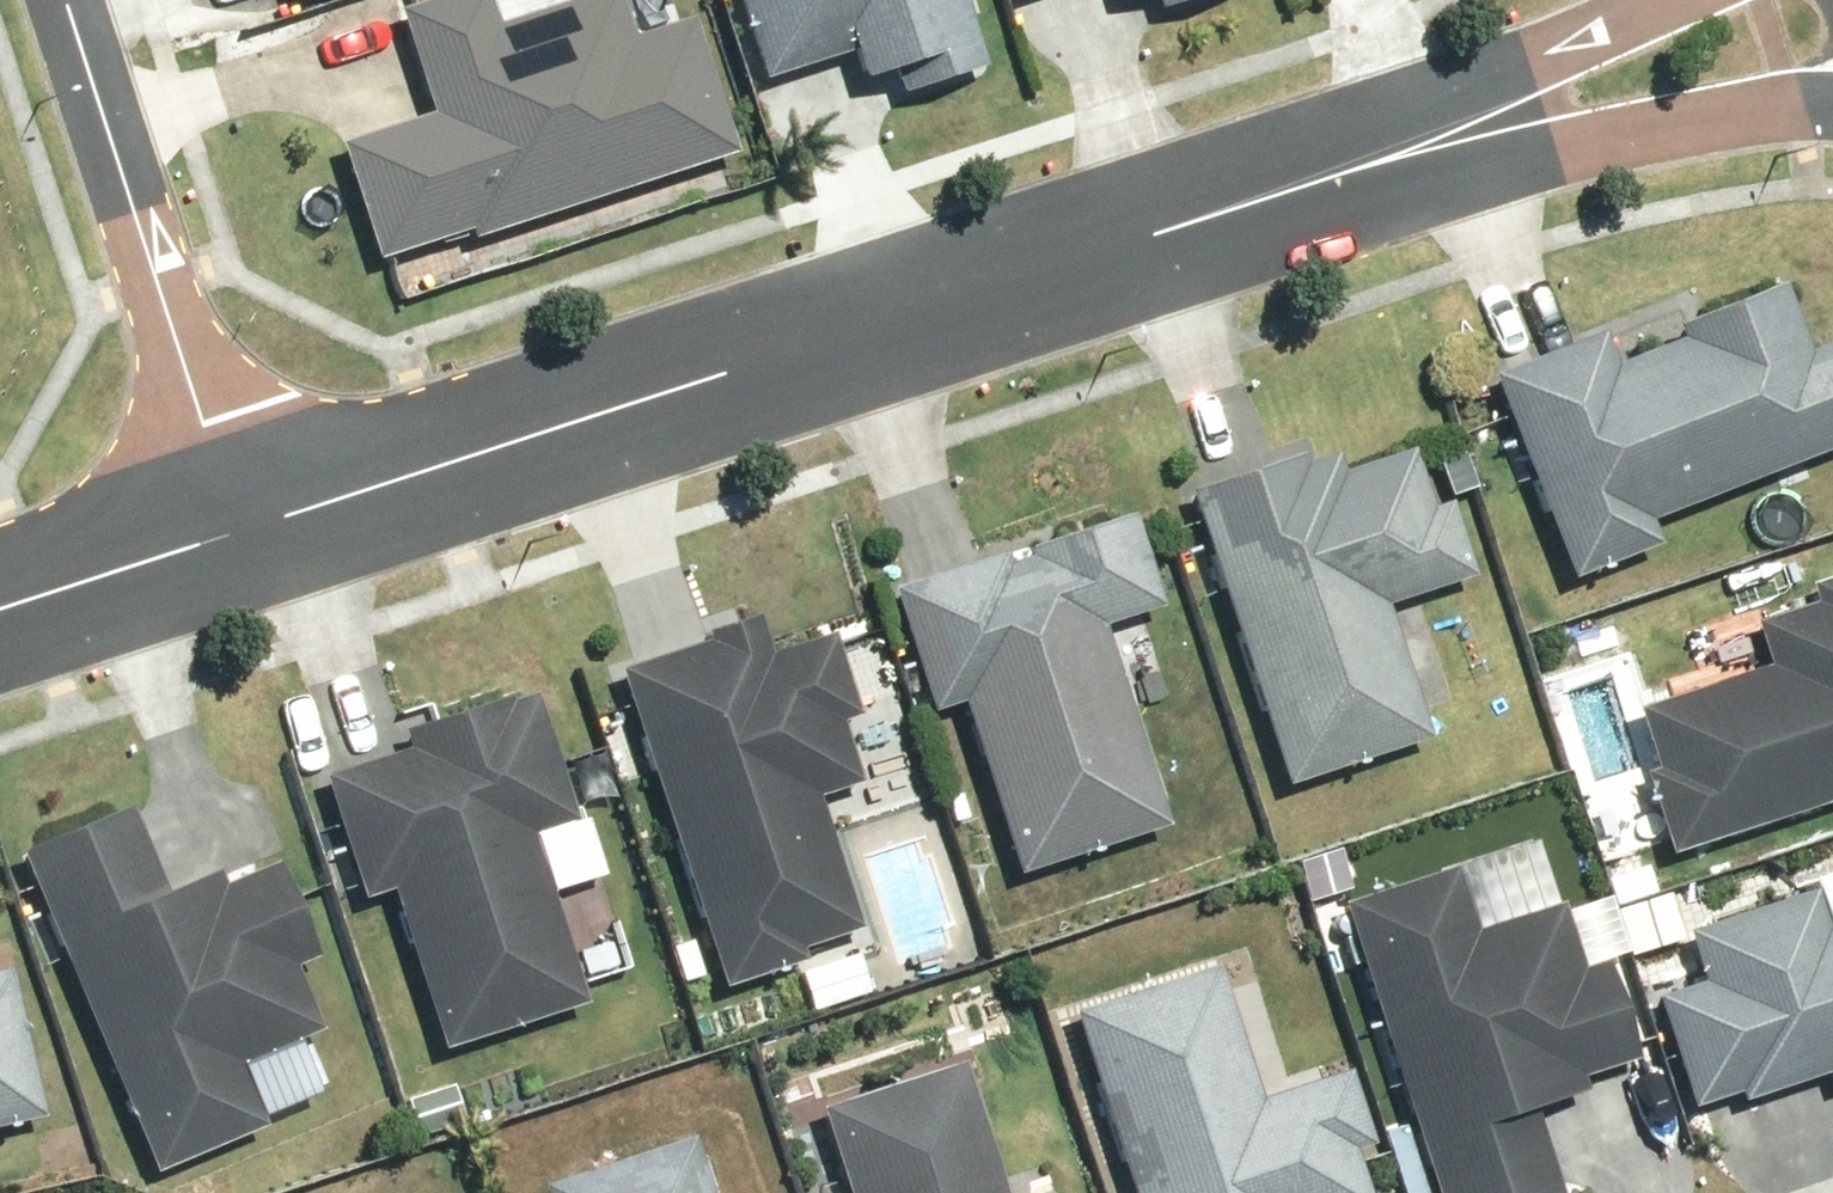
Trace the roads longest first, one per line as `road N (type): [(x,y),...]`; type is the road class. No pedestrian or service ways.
road 1 (residential): [(1384,157),(232,527)]
road 2 (residential): [(232,527),(63,0)]
road 3 (residential): [(1832,98),(1384,157)]
road 4 (residential): [(1384,157),(1684,0)]
road 5 (residential): [(232,527),(0,607)]

